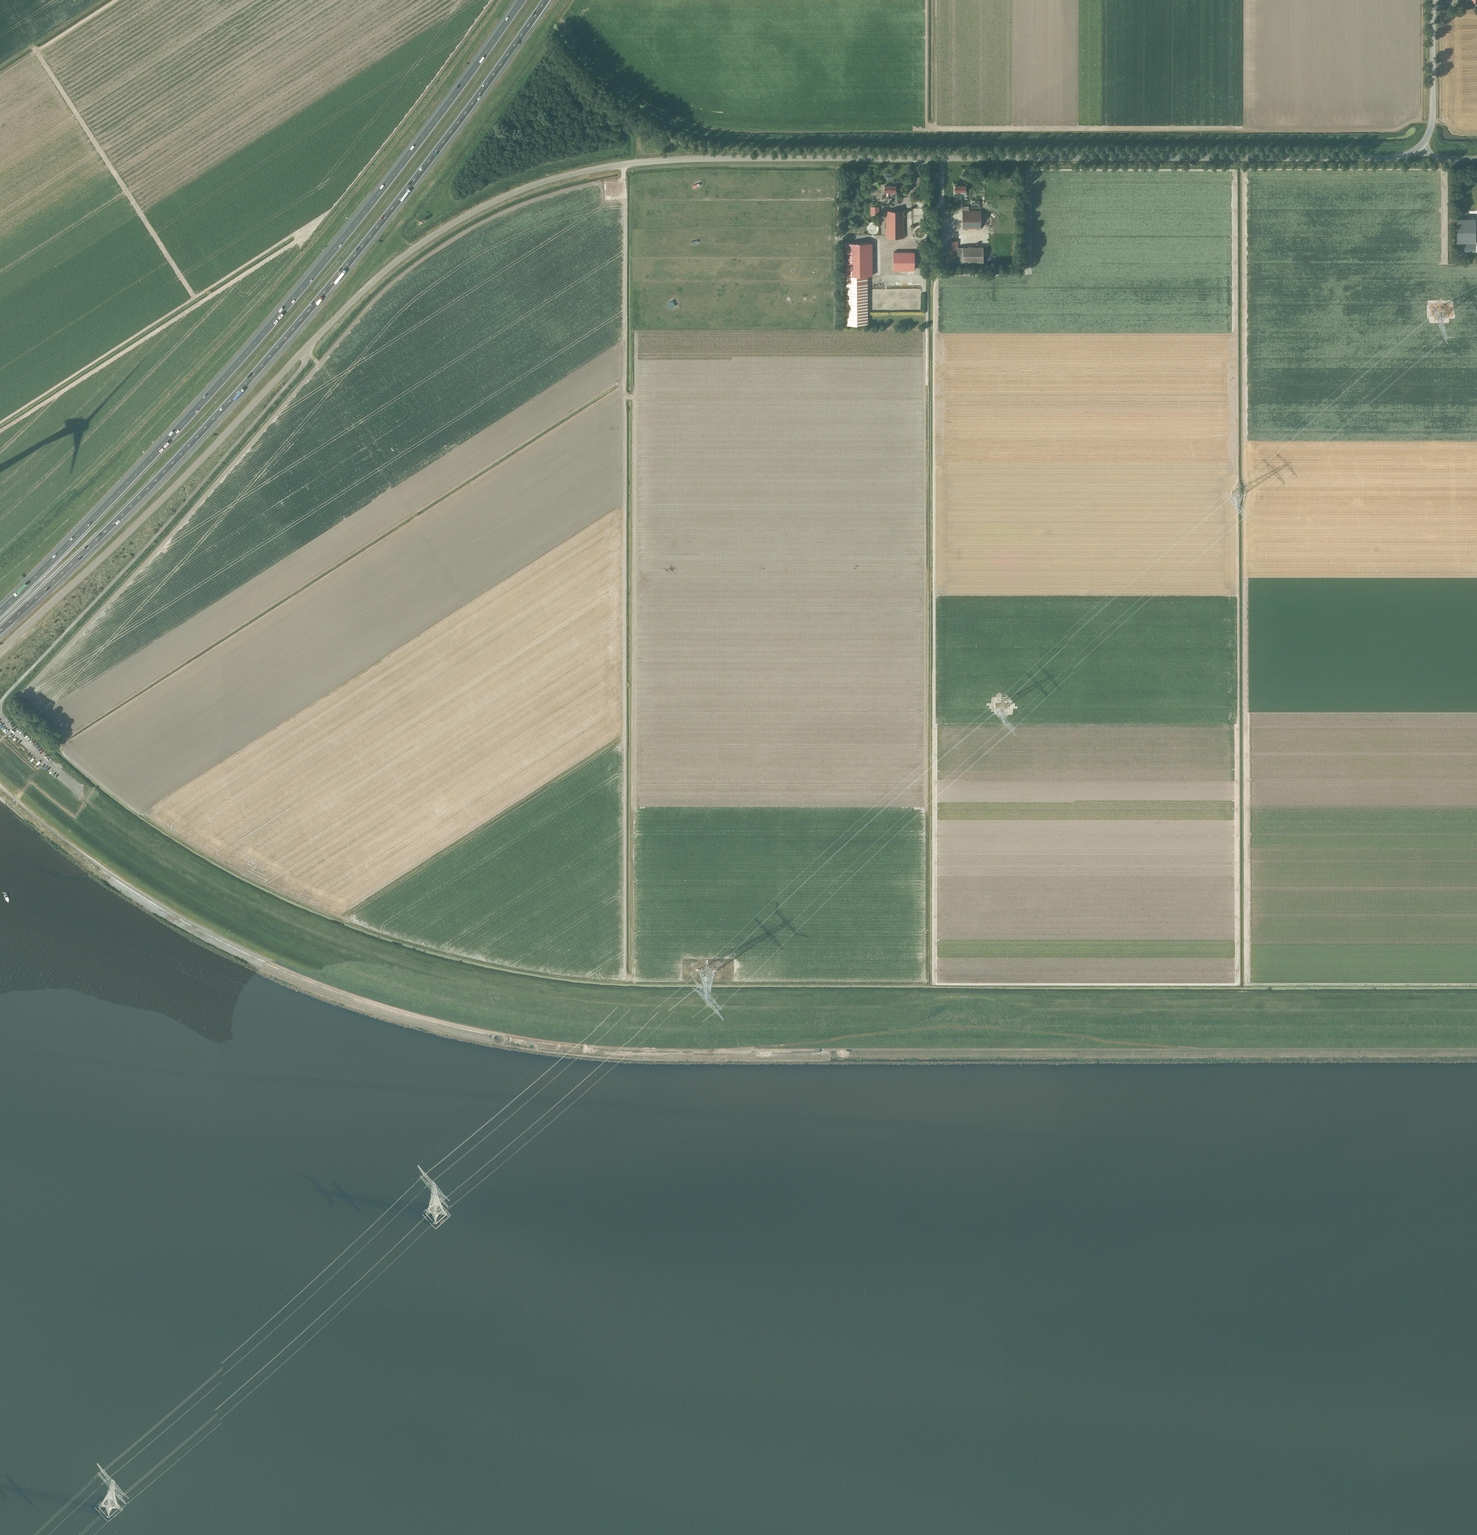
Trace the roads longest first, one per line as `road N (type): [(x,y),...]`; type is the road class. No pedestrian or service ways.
road 1 (unclassified): [(0,786),(122,881),(250,952),(392,1007),(519,1036),(664,1049),(1476,1048)]
road 2 (unclassified): [(307,347),(386,270),(453,223),(535,185),(612,166),(734,158),(1384,158),(1419,147)]
road 3 (motorway): [(0,631),(172,464),(292,331),(546,0)]
road 4 (motorway): [(522,0),(278,317),(0,612)]
road 5 (unclassified): [(307,347),(294,377),(0,704)]
road 6 (track): [(731,1049),(955,1026),(1198,1049)]
road 7 (unclassified): [(0,650),(149,513),(307,347)]
road 8 (track): [(622,165),(623,507)]
road 9 (unclassified): [(1419,147),(1432,118),(1433,0)]

